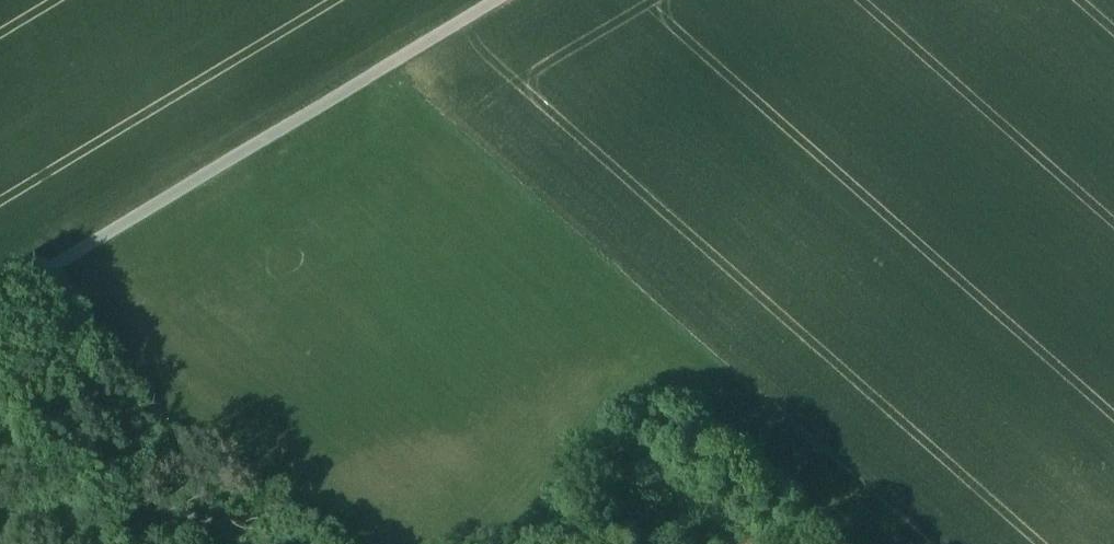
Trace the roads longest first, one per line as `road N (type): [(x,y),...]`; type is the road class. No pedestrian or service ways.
road 1 (track): [(0,299),(497,0)]

